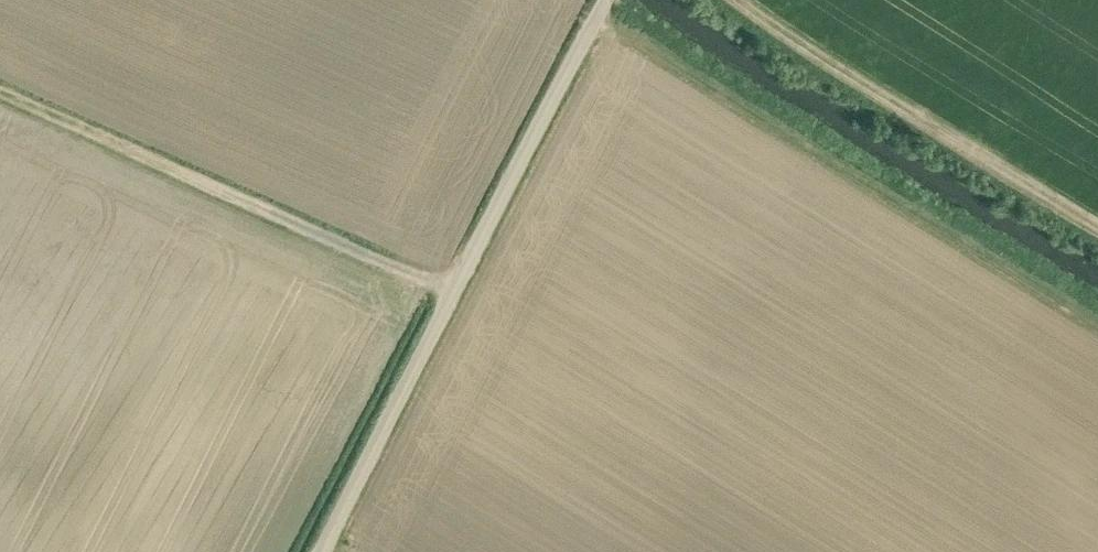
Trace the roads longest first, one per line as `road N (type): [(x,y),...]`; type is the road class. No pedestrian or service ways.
road 1 (unclassified): [(320,551),(604,0)]
road 2 (track): [(464,269),(0,96)]
road 3 (track): [(739,0),(1097,249)]

